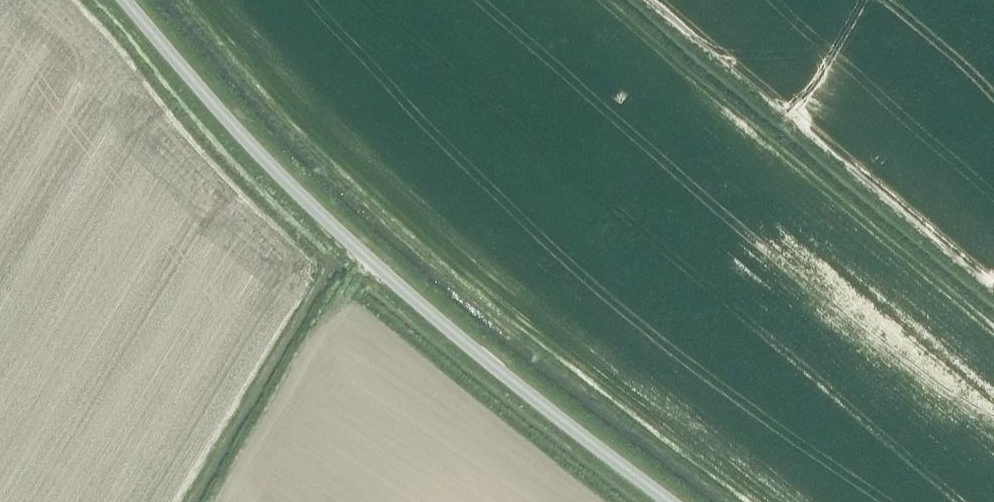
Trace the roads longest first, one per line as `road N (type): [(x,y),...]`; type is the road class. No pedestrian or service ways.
road 1 (unclassified): [(669,501),(365,256),(253,148),(123,0)]

